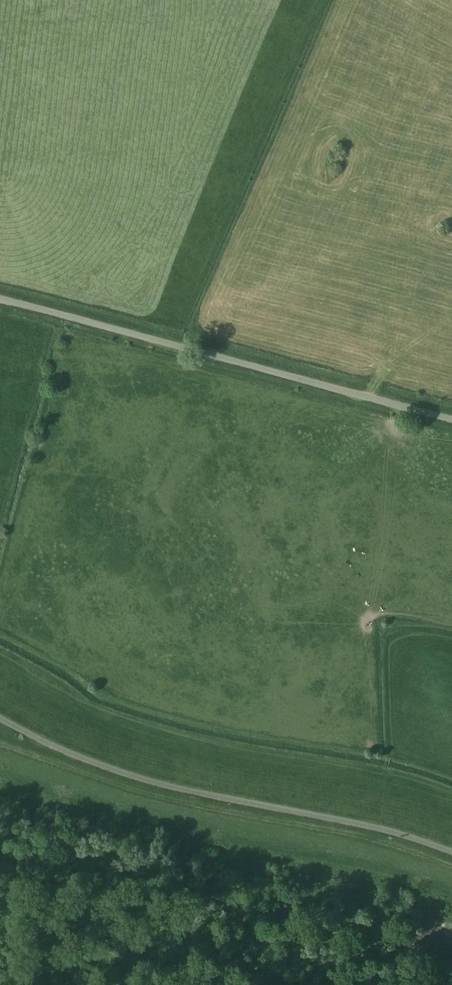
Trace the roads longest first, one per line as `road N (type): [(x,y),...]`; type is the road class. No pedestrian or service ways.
road 1 (unclassified): [(451,850),(369,824),(96,768),(0,722)]
road 2 (unclassified): [(451,420),(0,299)]

